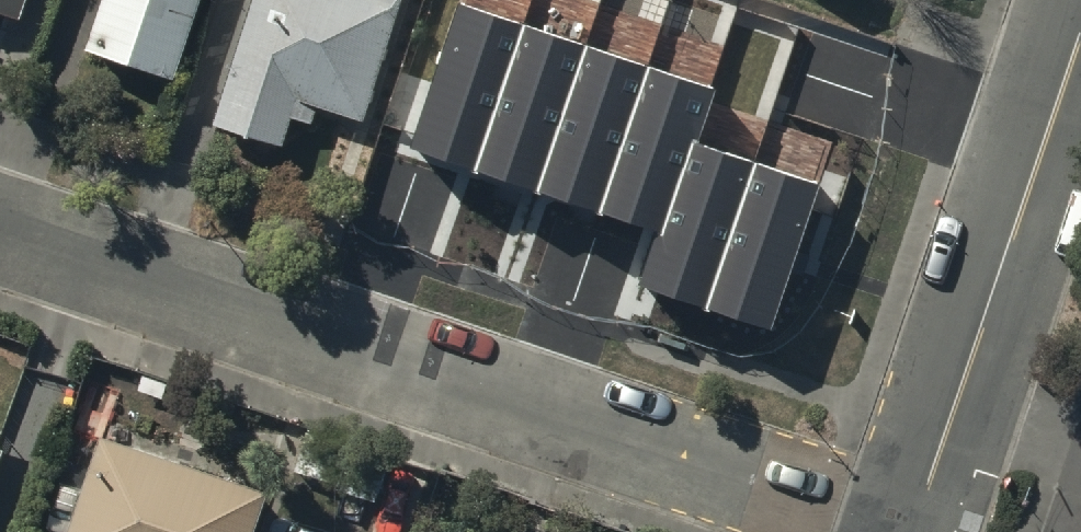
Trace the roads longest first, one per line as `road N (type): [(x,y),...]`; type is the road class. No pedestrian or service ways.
road 1 (residential): [(0,236),(892,531)]
road 2 (residential): [(1080,42),(920,531)]

